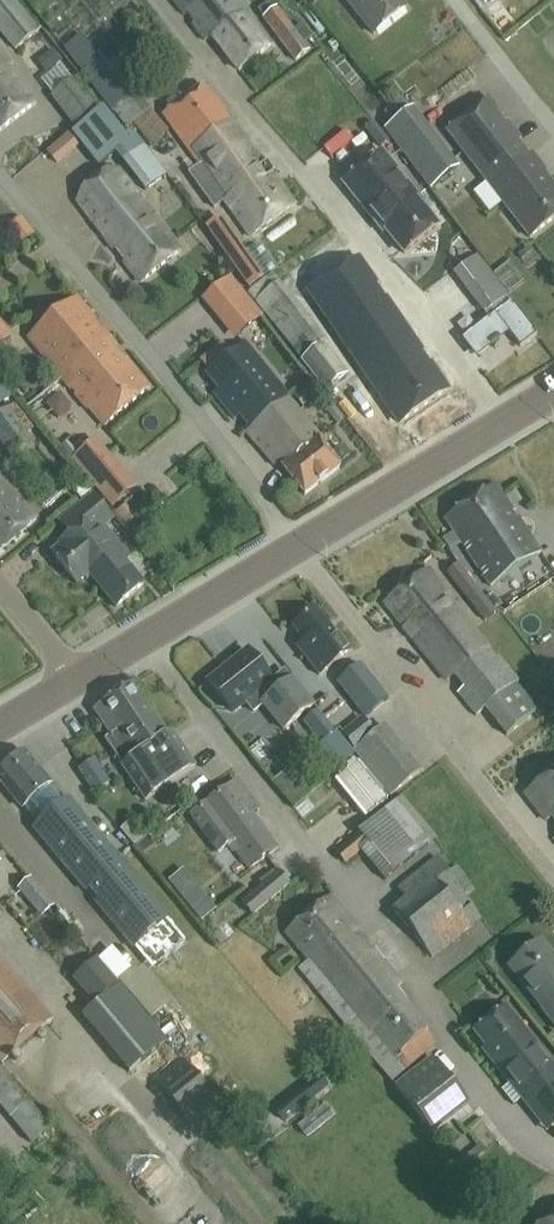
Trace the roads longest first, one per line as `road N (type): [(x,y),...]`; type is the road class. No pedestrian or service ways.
road 1 (tertiary): [(75,677),(553,390)]

